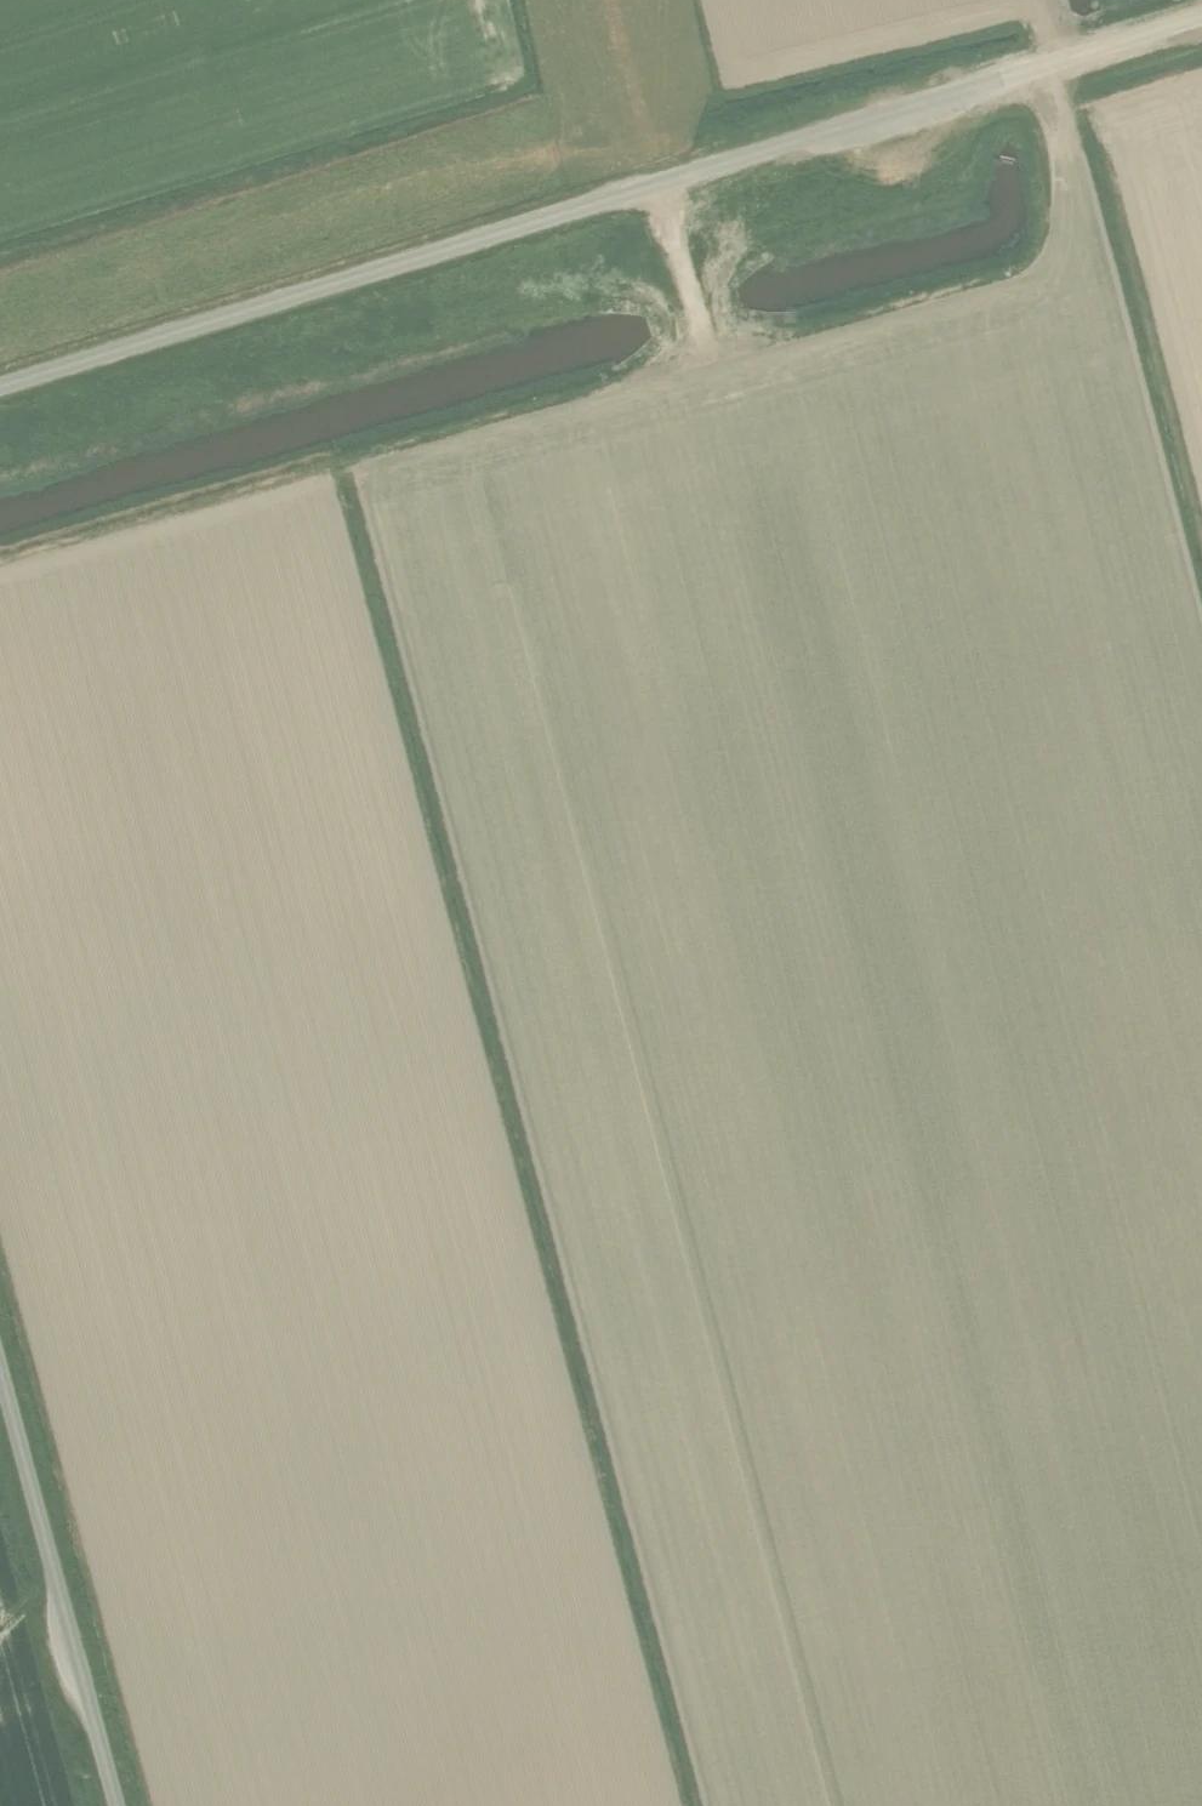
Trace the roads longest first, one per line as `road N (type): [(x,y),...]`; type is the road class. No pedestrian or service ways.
road 1 (unclassified): [(0,387),(1201,16)]
road 2 (unclassified): [(117,1805),(0,1368)]

